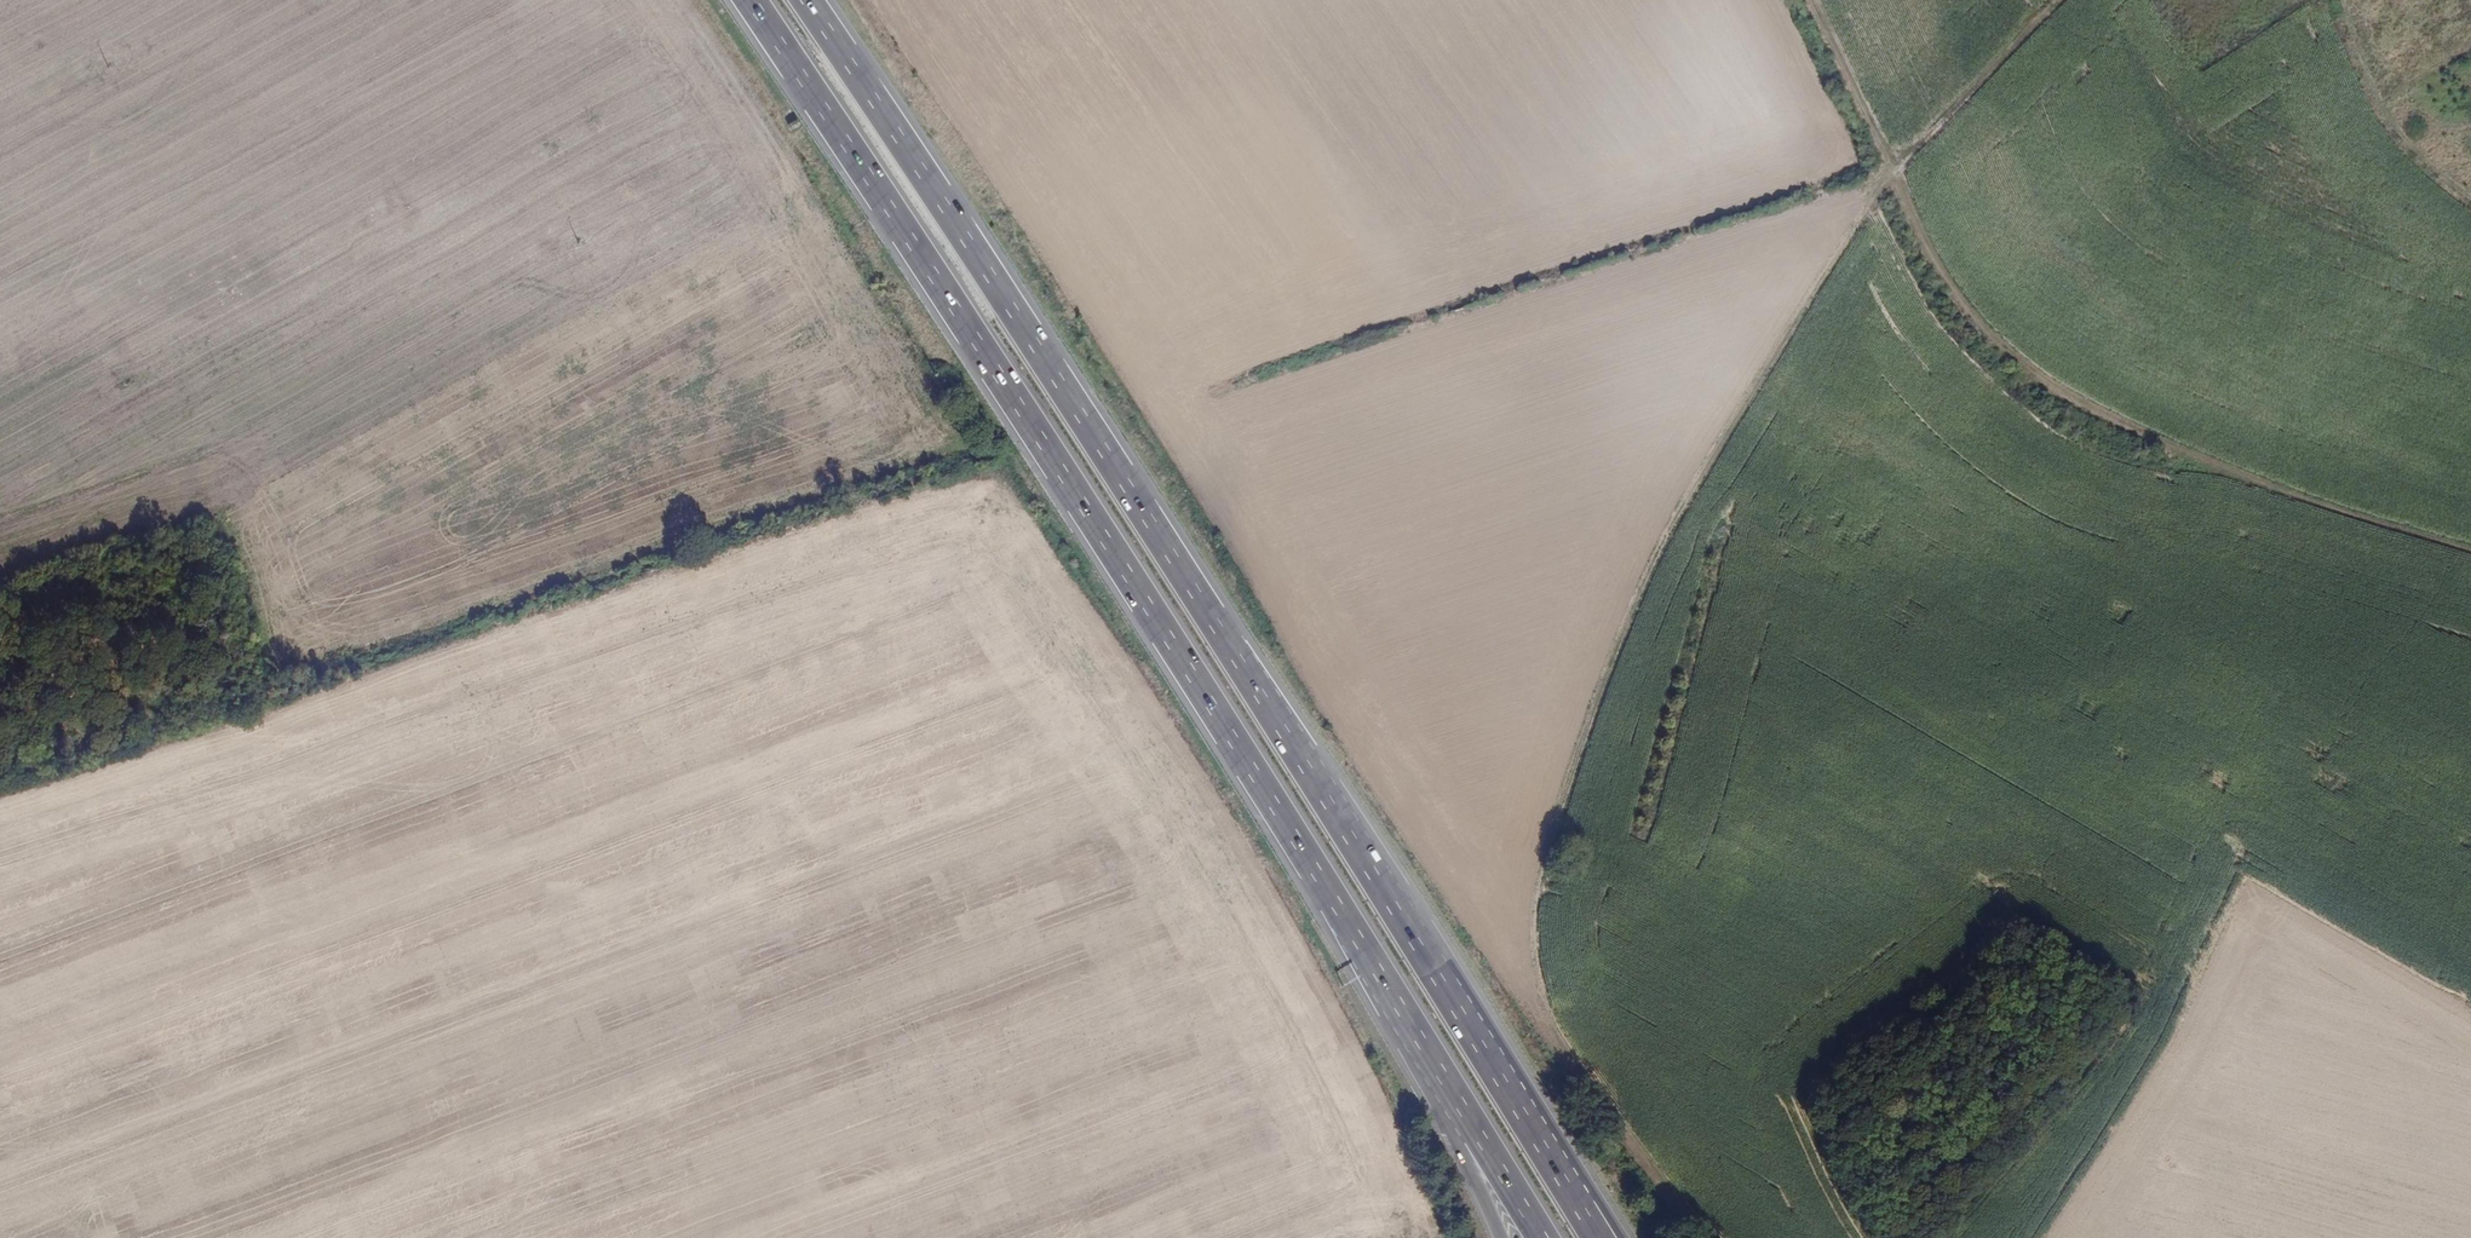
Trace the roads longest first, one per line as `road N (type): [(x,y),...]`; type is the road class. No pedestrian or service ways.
road 1 (track): [(1717,1237),(1546,1031),(1526,973),(1536,889),(1630,623),(1772,363),(1895,171),(1813,0)]
road 2 (motorway): [(1520,1110),(1042,350),(809,0)]
road 3 (motorway): [(756,0),(1440,1079)]
road 4 (track): [(2470,550),(2169,453),(2059,399),(1991,342),(1919,231),(1895,171)]
road 5 (motorway): [(1440,1079),(1539,1237)]
road 6 (motorway): [(1440,1079),(1502,1237)]
road 7 (motorway): [(1626,1237),(1520,1110)]
road 8 (motorway): [(1599,1237),(1520,1110)]

